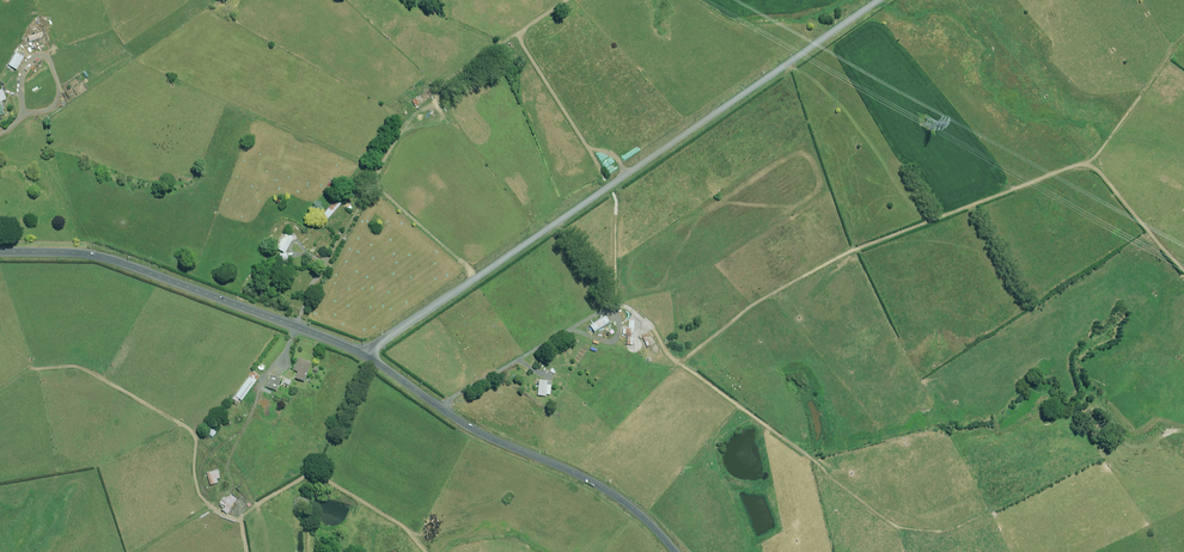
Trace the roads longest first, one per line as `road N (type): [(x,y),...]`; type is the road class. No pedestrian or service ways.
road 1 (unclassified): [(880,0),(367,357)]
road 2 (tertiary): [(367,357),(112,261),(0,253)]
road 3 (tertiary): [(675,551),(611,493),(474,430),(367,357)]

